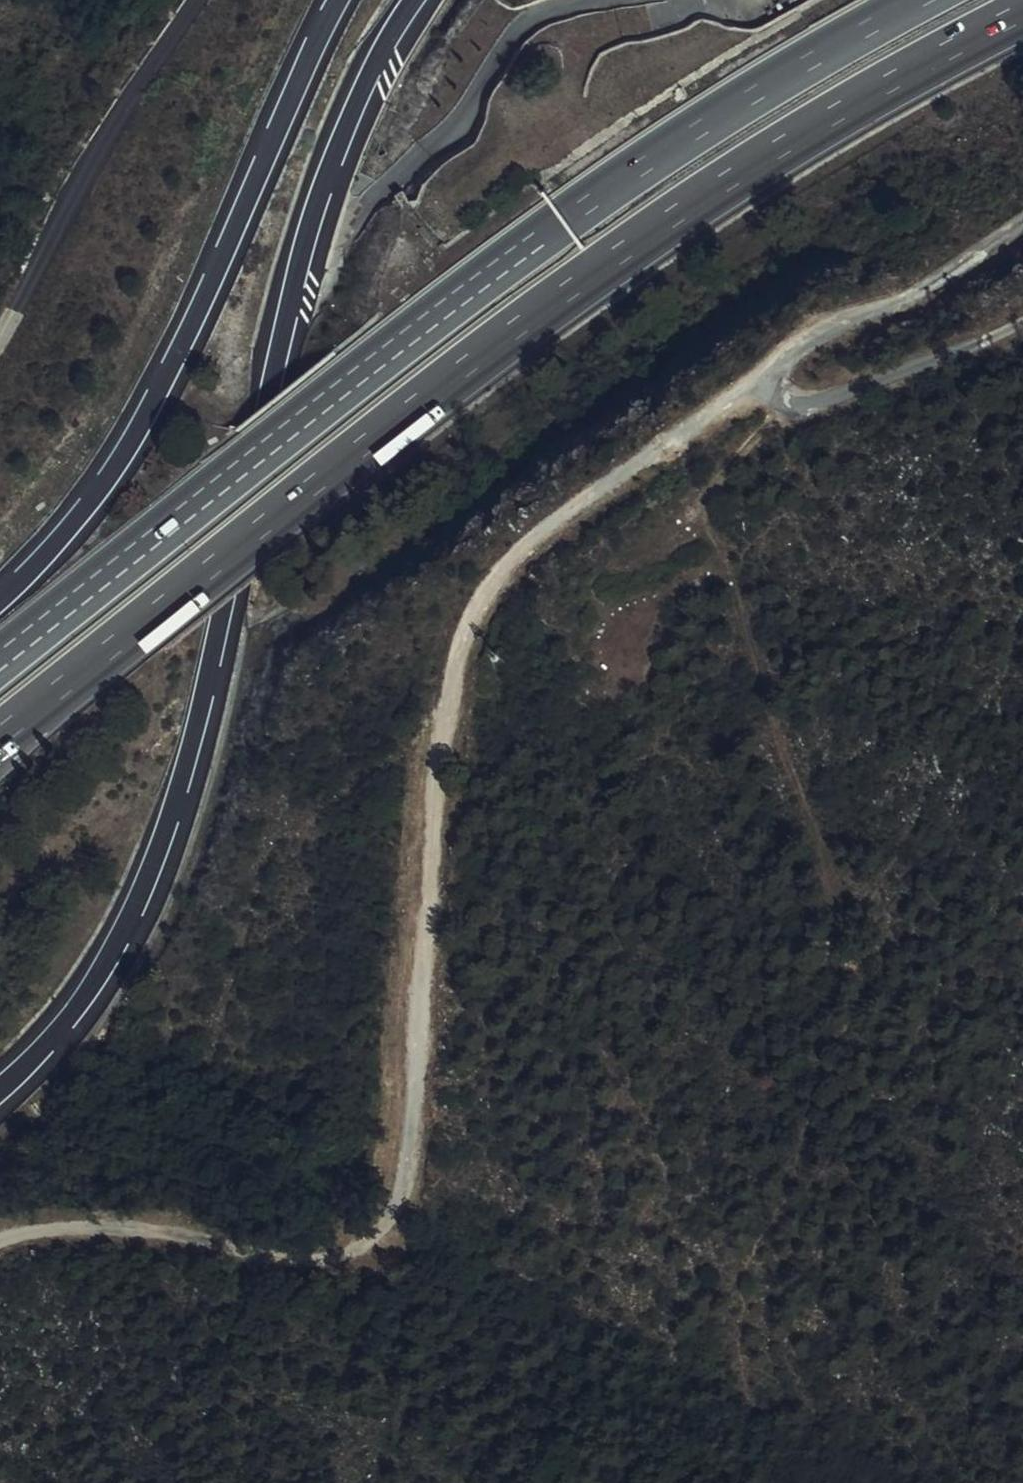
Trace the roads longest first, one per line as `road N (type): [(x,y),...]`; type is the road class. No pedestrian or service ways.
road 1 (motorway): [(0,258),(102,309),(210,394),(647,862),(768,1017),(860,1164),(938,1316),(1007,1482)]
road 2 (motorway): [(1022,1404),(905,1155),(801,982),(669,816),(523,649),(232,355),(121,277),(0,219)]
road 3 (track): [(0,1240),(28,1230),(166,1231),(282,1254),(348,1251),(381,1234),(408,1198),(441,756),(468,639),(492,586),(543,530),(769,376)]
road 4 (motorway): [(0,739),(271,517),(670,218),(864,97),(1022,12)]
road 5 (motorway): [(0,1090),(68,1021),(97,977),(165,830),(207,689),(297,275),(366,77),(413,0)]
road 6 (motorway): [(920,0),(597,200),(349,377),(0,658)]
road 7 (motorway): [(341,0),(136,431),(84,509),(0,600)]
road 8 (track): [(790,403),(709,488),(706,511),(839,887)]
road 9 (track): [(0,342),(110,133),(197,0)]
road 10 (track): [(769,376),(784,352),(810,335),(930,285),(1022,223)]
road 11 (track): [(1022,321),(811,404),(790,403),(769,376)]

